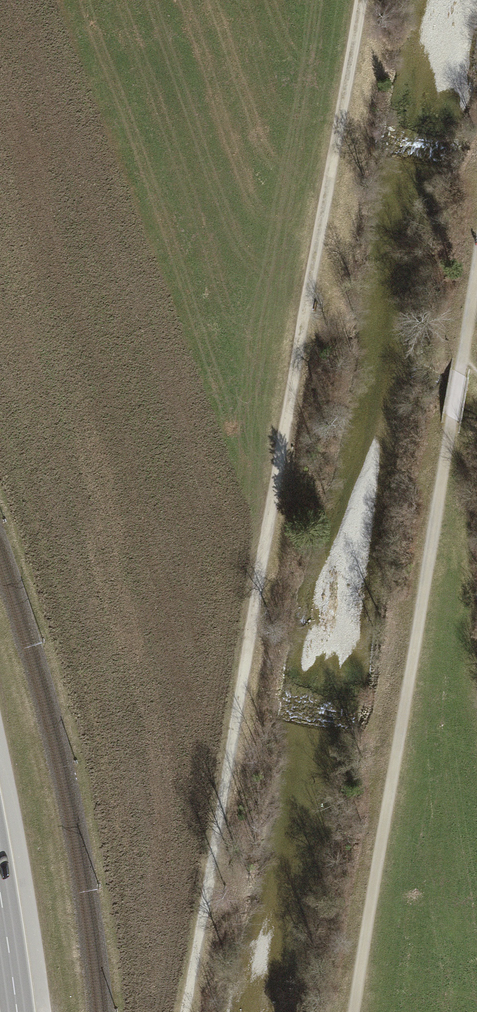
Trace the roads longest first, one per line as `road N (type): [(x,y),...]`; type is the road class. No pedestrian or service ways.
road 1 (track): [(360,0),(184,1011)]
road 2 (track): [(463,355),(352,1011)]

